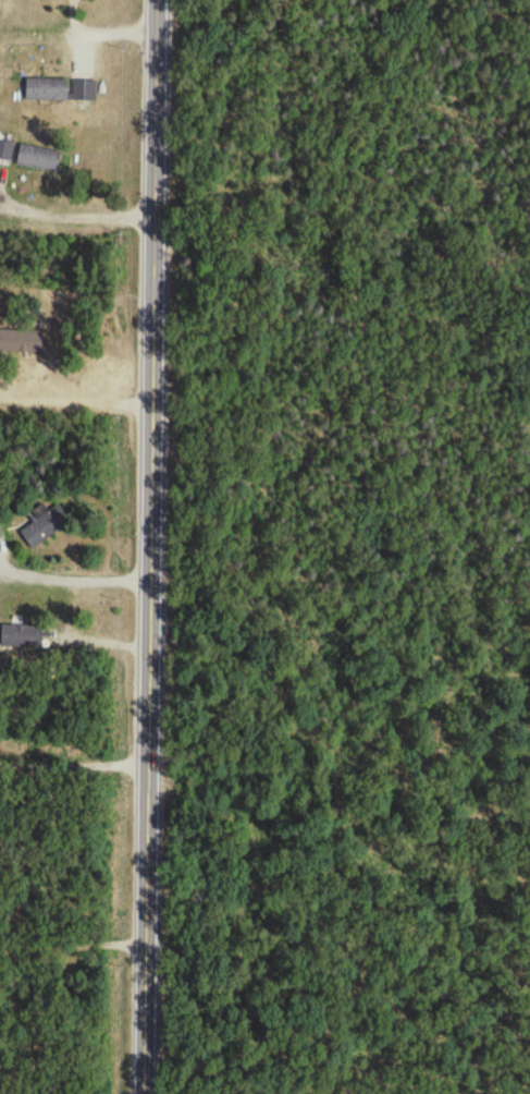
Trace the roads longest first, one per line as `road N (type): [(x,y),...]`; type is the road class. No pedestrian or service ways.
road 1 (tertiary): [(143,1093),(158,584),(161,0)]
road 2 (residential): [(158,584),(0,579)]

